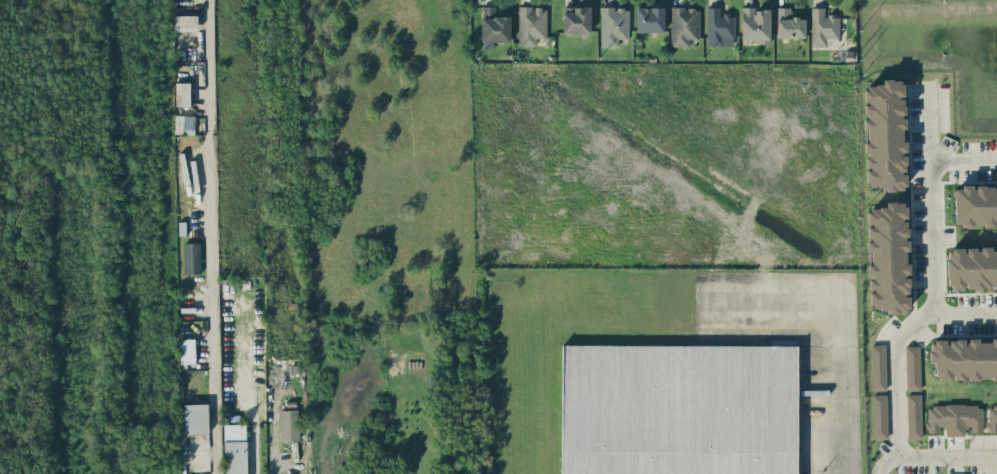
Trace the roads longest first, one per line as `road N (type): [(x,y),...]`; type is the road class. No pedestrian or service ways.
road 1 (track): [(293,473),(290,341)]

